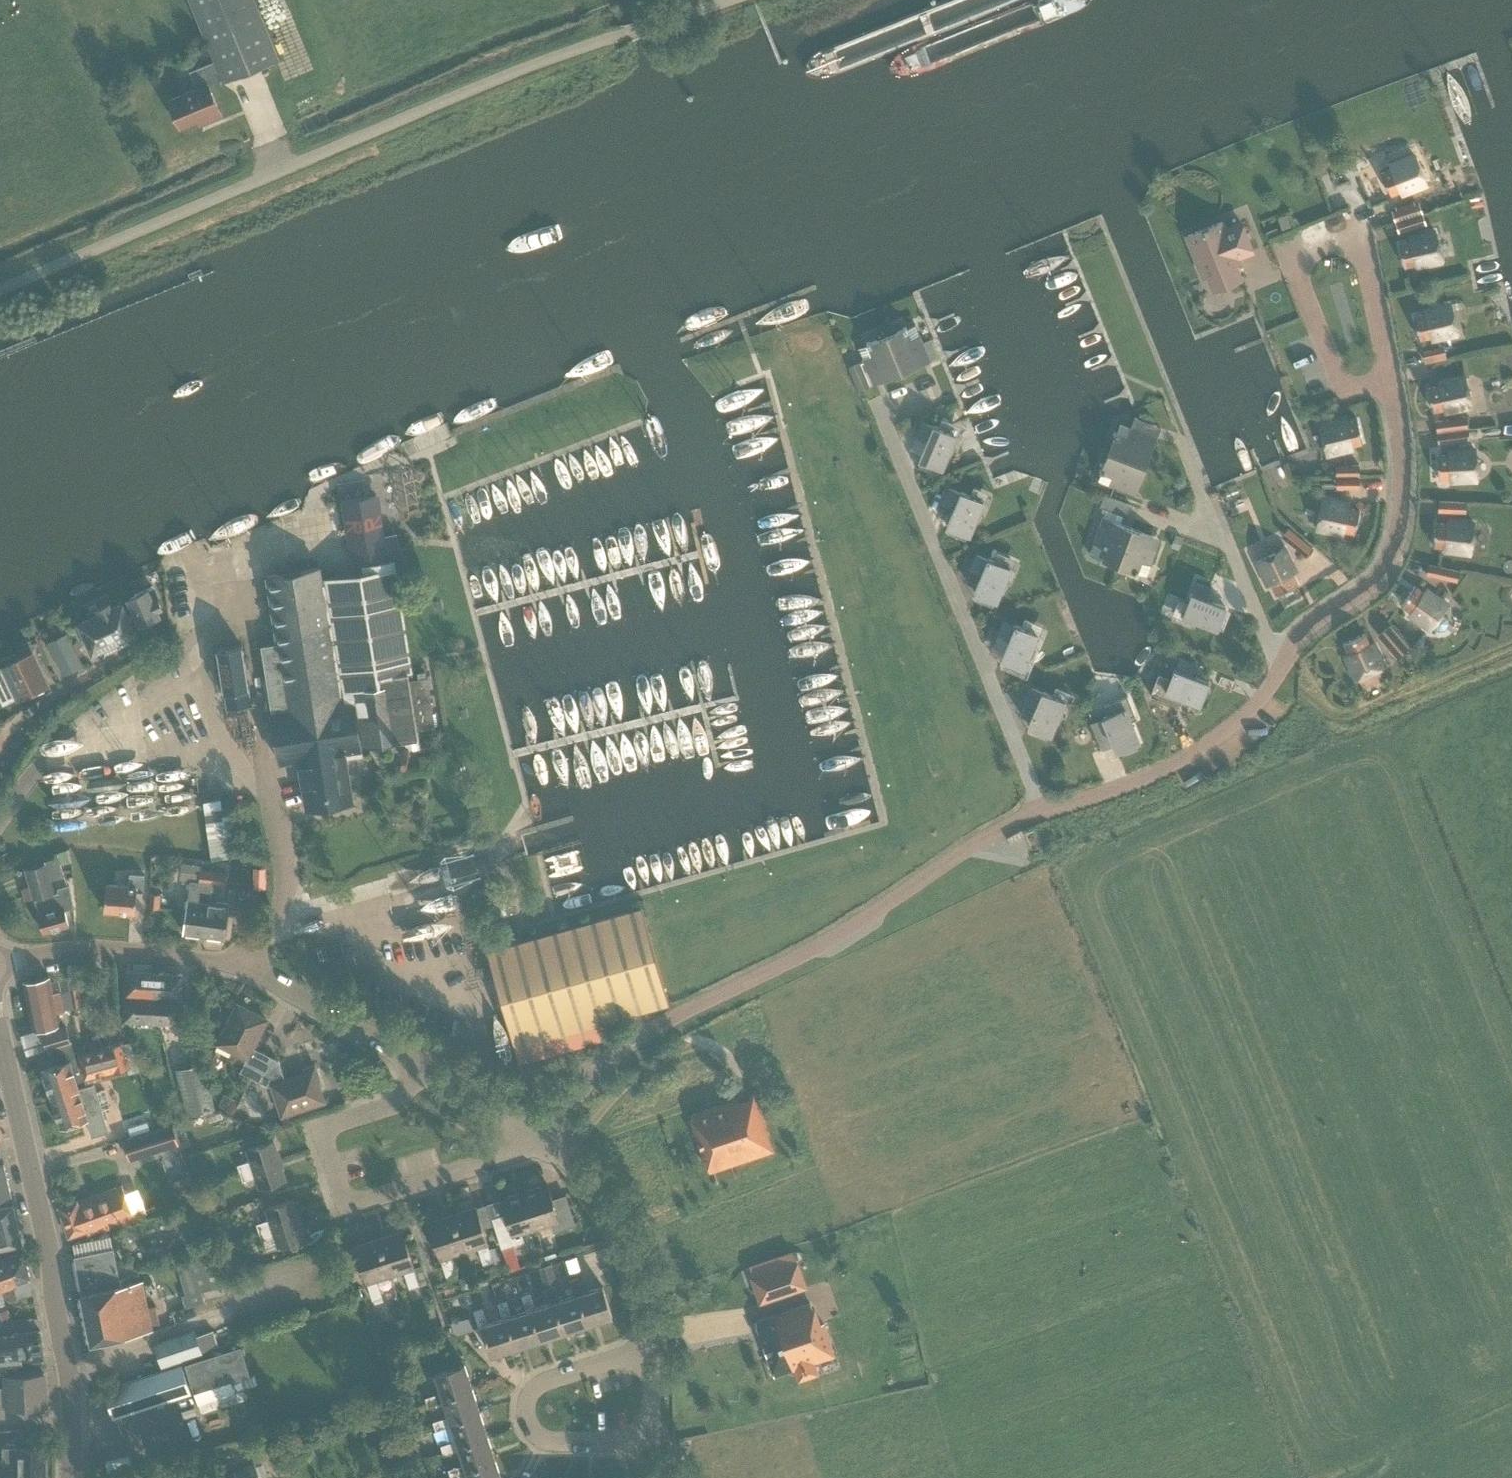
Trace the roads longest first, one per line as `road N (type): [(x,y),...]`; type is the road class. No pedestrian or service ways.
road 1 (unclassified): [(0,289),(538,61),(727,0)]
road 2 (residential): [(540,1137),(618,1052),(842,933),(979,842),(1043,812)]
road 3 (residential): [(1043,812),(880,409),(938,385)]
road 4 (tertiary): [(71,1477),(69,1370),(0,1035)]
road 5 (residential): [(419,1067),(230,965),(106,950),(0,963)]
road 6 (residential): [(419,1067),(395,1105),(322,1131),(348,1205),(540,1137)]
road 7 (residential): [(1390,382),(1343,389),(1289,256),(1358,228),(1384,355)]
road 8 (residential): [(1282,665),(1311,623),(1366,588),(1391,555),(1402,474),(1390,382)]
road 9 (residential): [(1043,812),(1142,780),(1200,750),(1251,710),(1282,665)]
road 10 (residential): [(652,1441),(548,1440),(526,1416),(531,1396),(545,1383),(650,1349)]
road 11 (residential): [(1282,665),(1180,440)]
road 12 (residential): [(650,1349),(646,1309),(611,1217),(573,1165),(540,1137)]
road 13 (residential): [(540,1137),(419,1067)]

